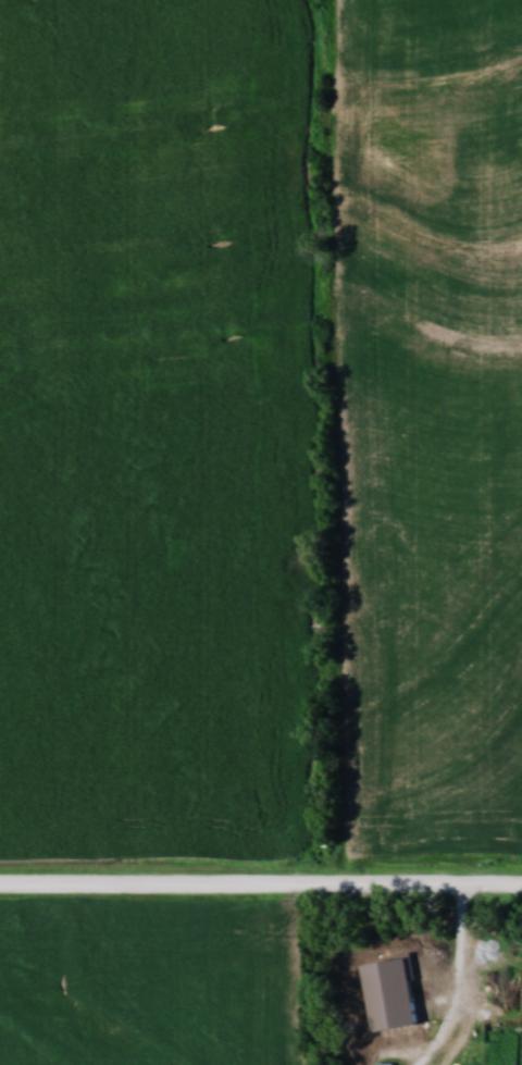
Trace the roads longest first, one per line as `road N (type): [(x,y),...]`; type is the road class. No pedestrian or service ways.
road 1 (residential): [(521,882),(0,881)]

